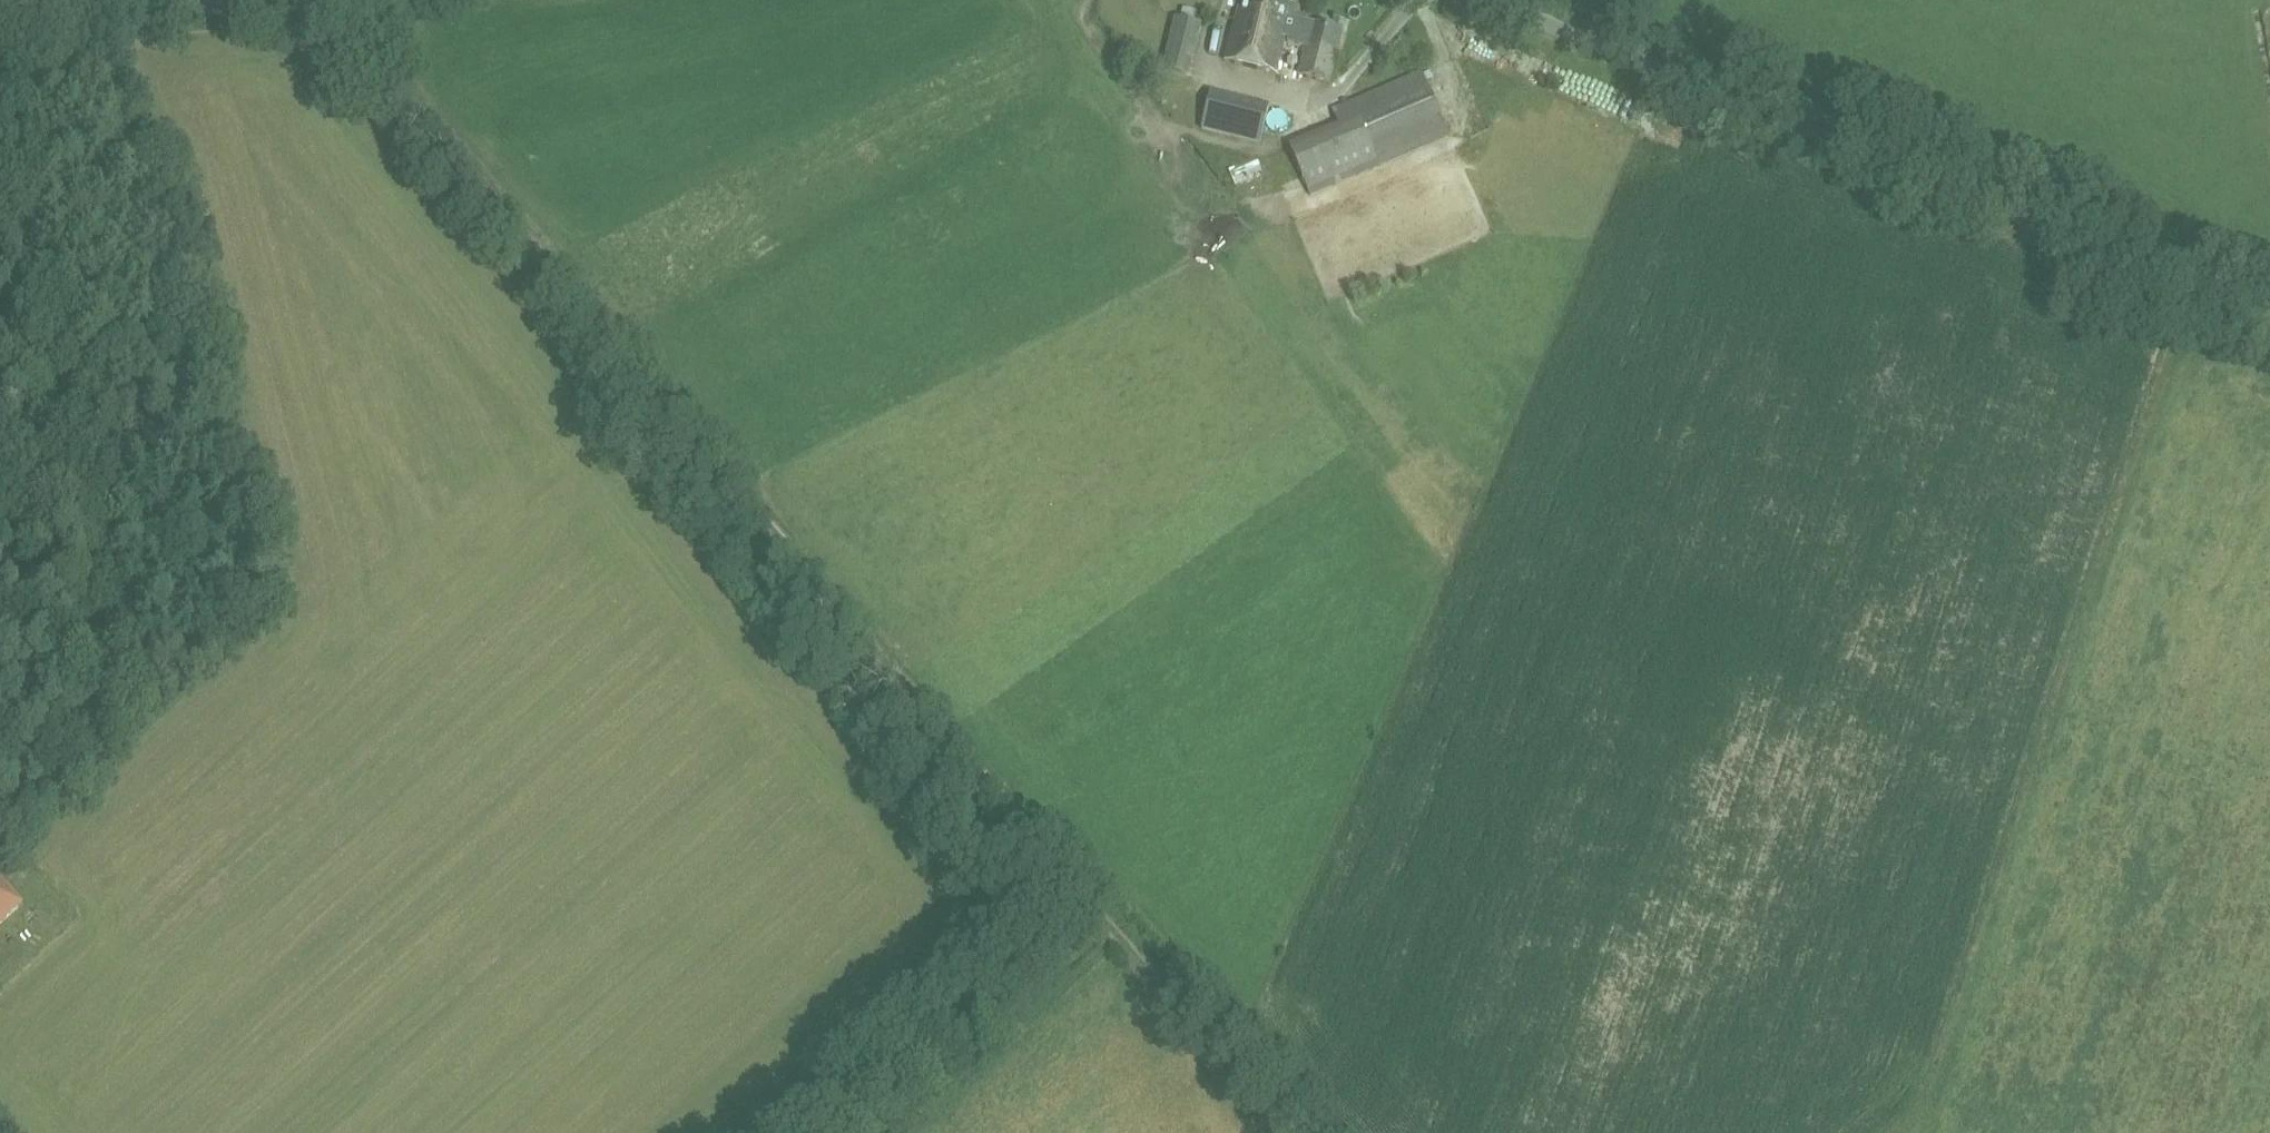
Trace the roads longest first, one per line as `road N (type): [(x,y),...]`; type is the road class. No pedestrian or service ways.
road 1 (track): [(327,0),(777,522),(1276,1132)]
road 2 (unclassified): [(2269,318),(1485,0)]
road 3 (track): [(0,273),(69,475),(92,577),(90,627),(0,756)]
road 4 (track): [(0,200),(29,128),(22,16)]
road 5 (unclassified): [(155,0),(0,18)]

